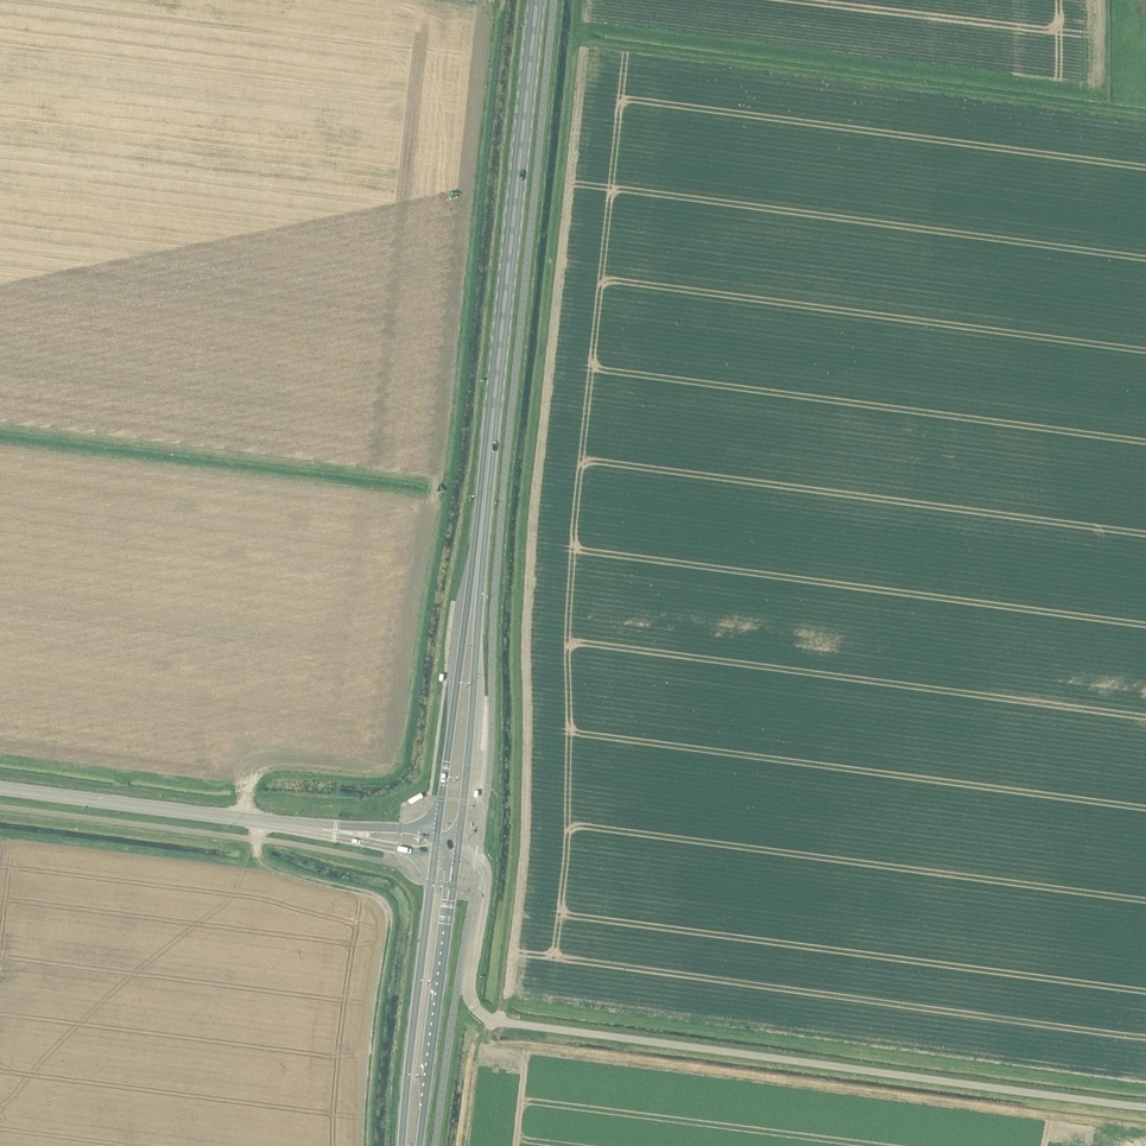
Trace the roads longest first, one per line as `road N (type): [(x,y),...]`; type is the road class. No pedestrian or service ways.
road 1 (unclassified): [(1145,1107),(493,1021),(469,996),(487,875),(458,847)]
road 2 (secondary): [(481,536),(535,0)]
road 3 (tertiary): [(436,844),(0,788)]
road 4 (secondary): [(458,847),(481,536)]
road 5 (secondary): [(481,536),(436,844)]
road 6 (secondary): [(436,844),(402,1145)]
road 7 (secondary): [(420,1145),(458,847)]

